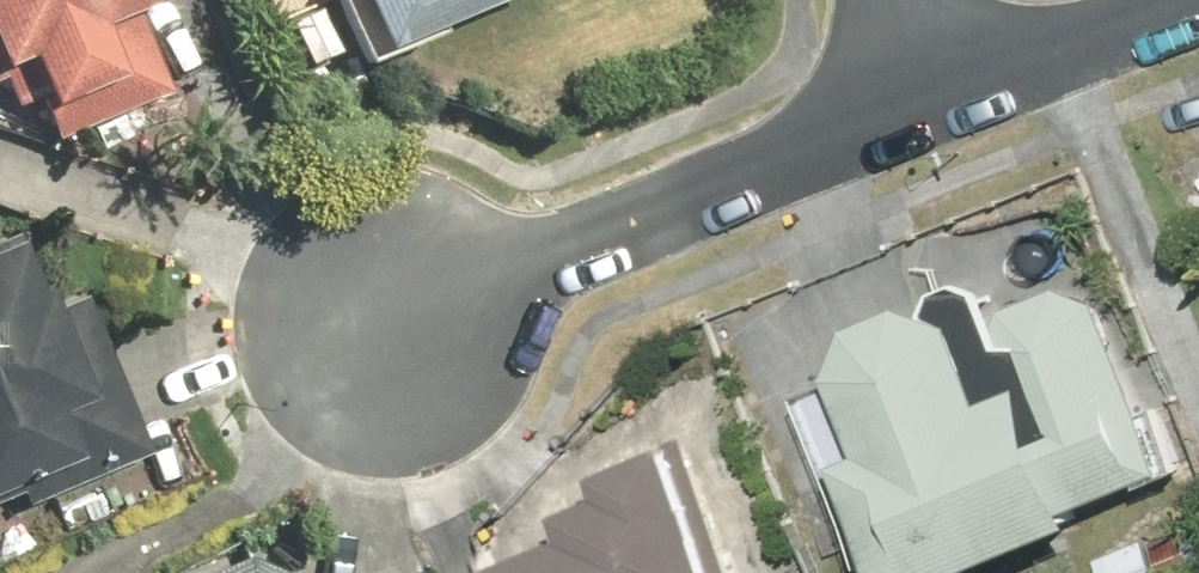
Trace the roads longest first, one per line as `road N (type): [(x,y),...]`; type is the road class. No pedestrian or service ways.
road 1 (residential): [(370,327),(936,97)]
road 2 (residential): [(936,97),(1170,0)]

